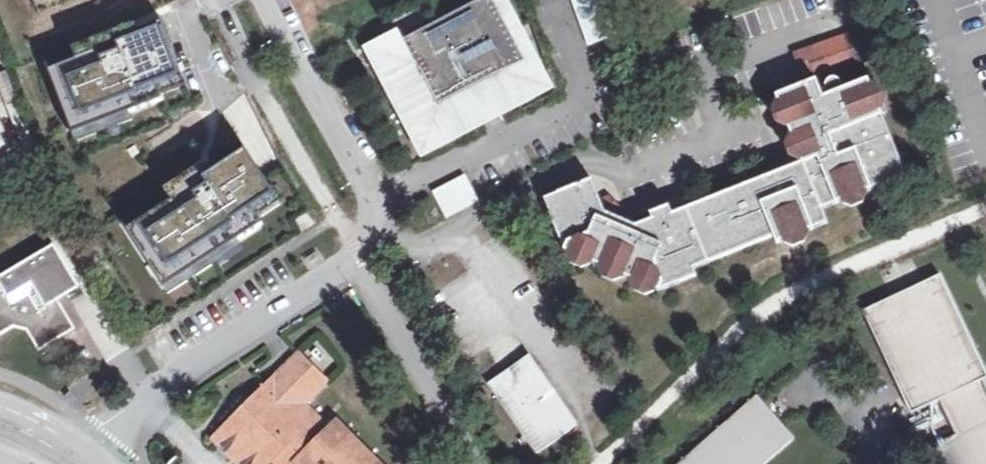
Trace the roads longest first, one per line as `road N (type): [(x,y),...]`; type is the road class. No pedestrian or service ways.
road 1 (residential): [(268,0),(365,177),(374,224),(366,242),(155,389),(84,461)]

